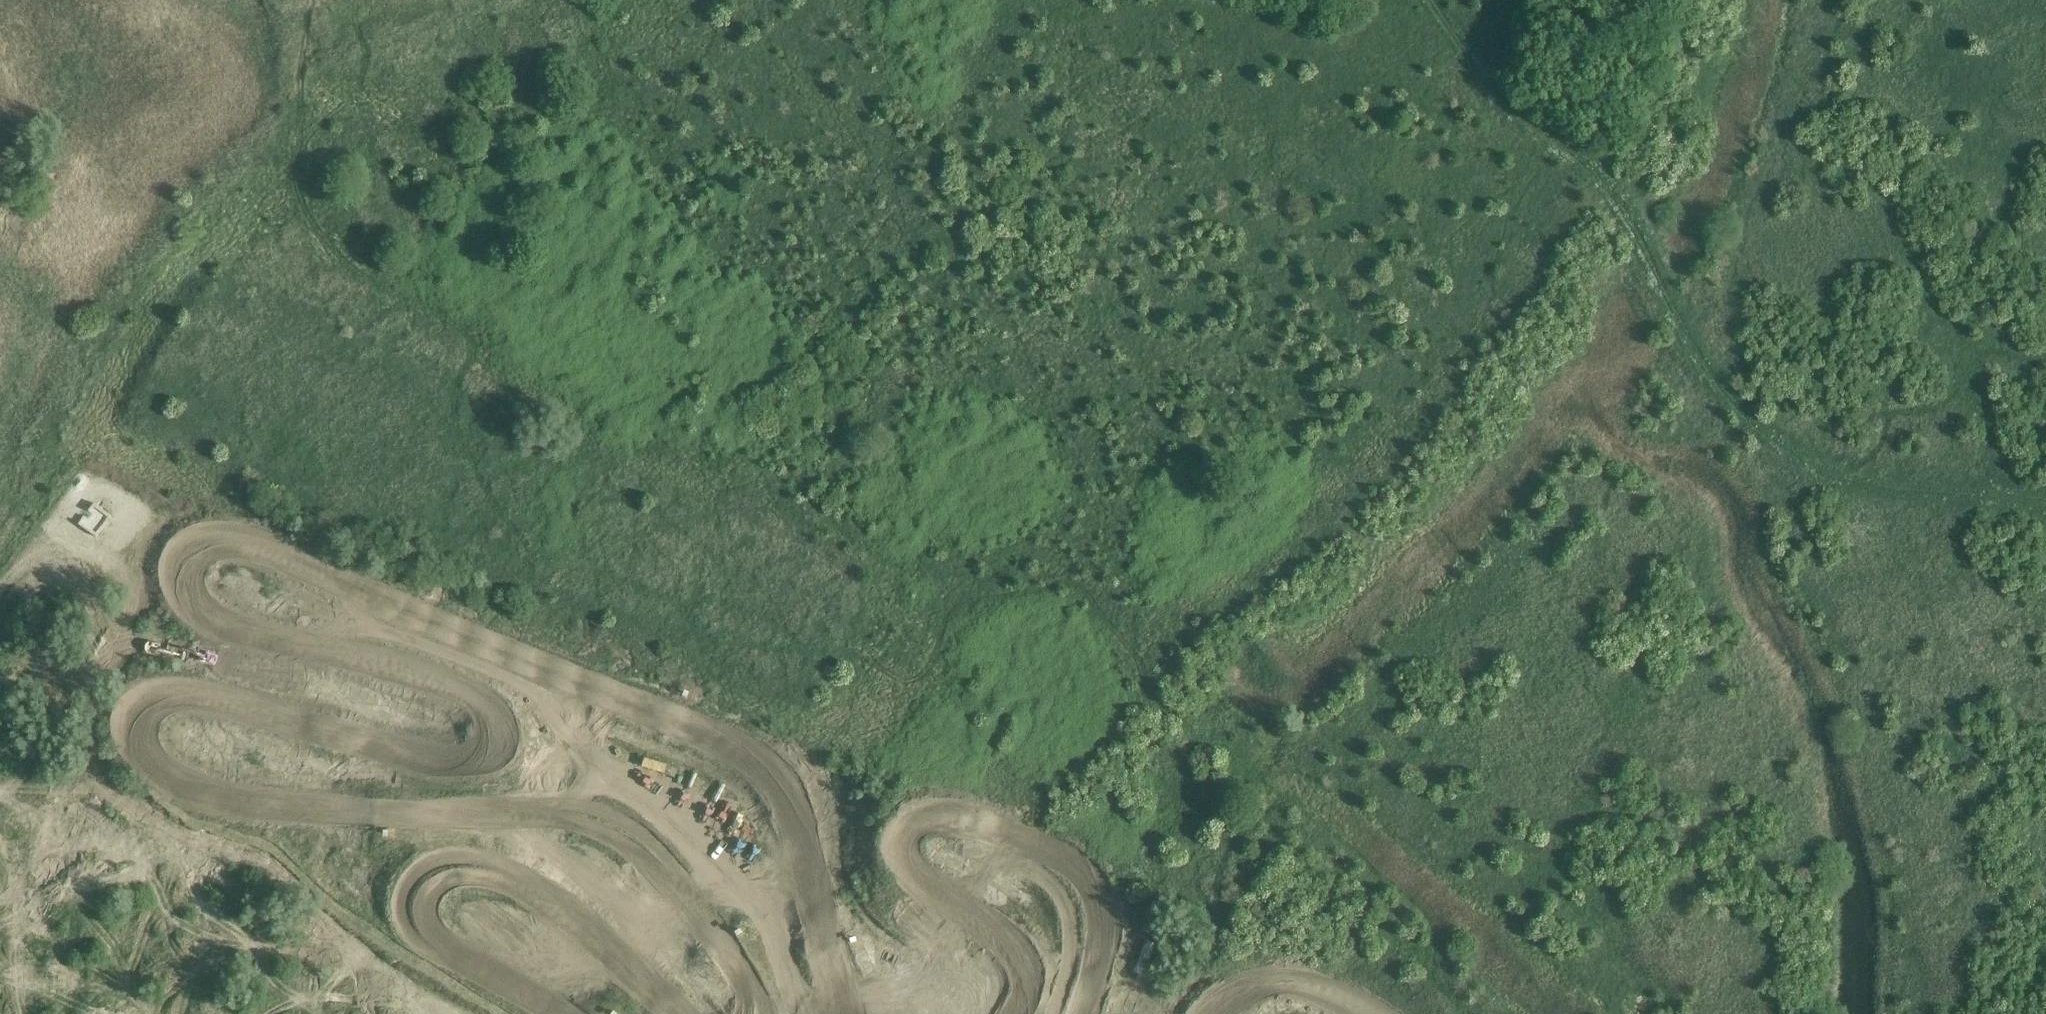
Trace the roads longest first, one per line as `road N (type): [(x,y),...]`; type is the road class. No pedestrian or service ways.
road 1 (track): [(790,1013),(776,963),(733,900),(643,789),(574,722),(546,665)]

